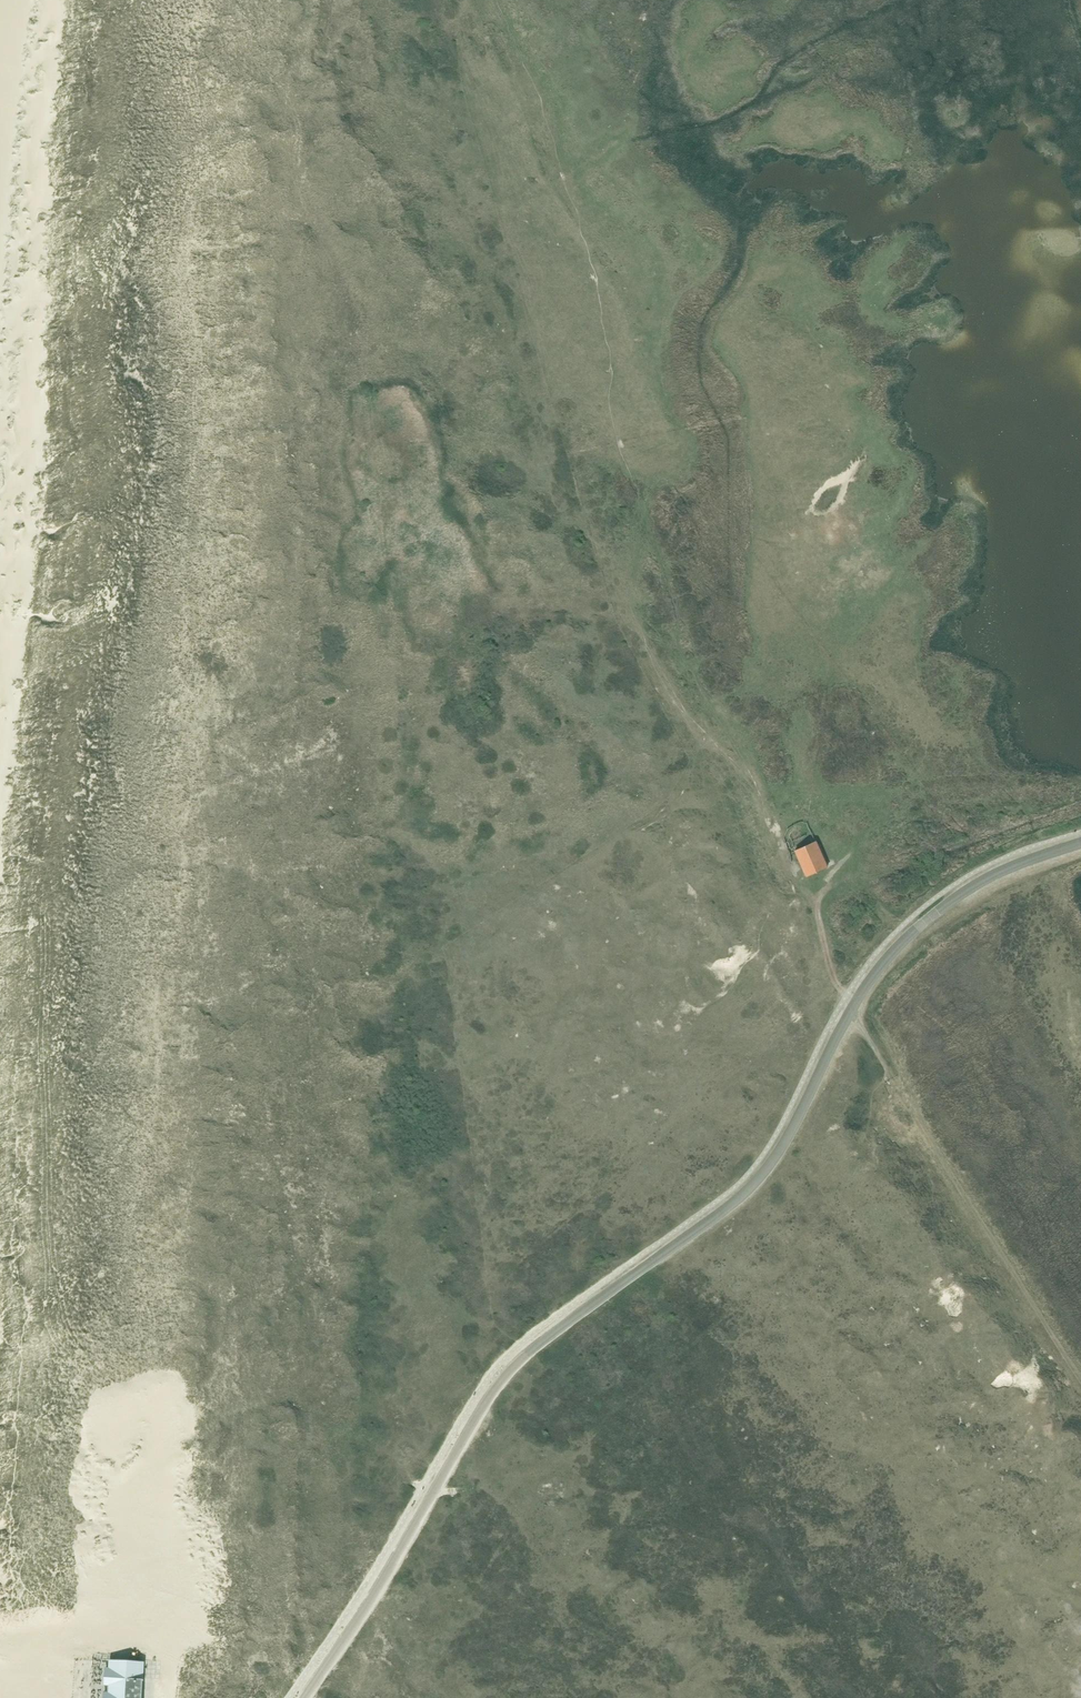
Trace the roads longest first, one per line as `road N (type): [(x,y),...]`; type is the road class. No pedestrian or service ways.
road 1 (unclassified): [(305,1697),(503,1378),(760,1178),(854,1004),(911,934),(994,875),(1080,845)]
road 2 (track): [(892,1080),(1080,1384)]

